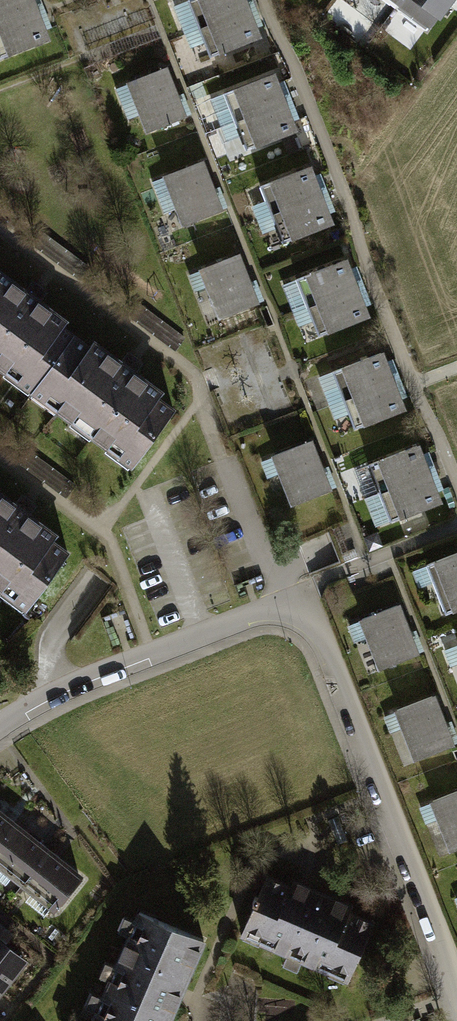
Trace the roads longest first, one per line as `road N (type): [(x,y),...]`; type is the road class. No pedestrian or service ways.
road 1 (residential): [(0,721),(202,635),(284,604),(303,606),(322,634),(456,988)]

